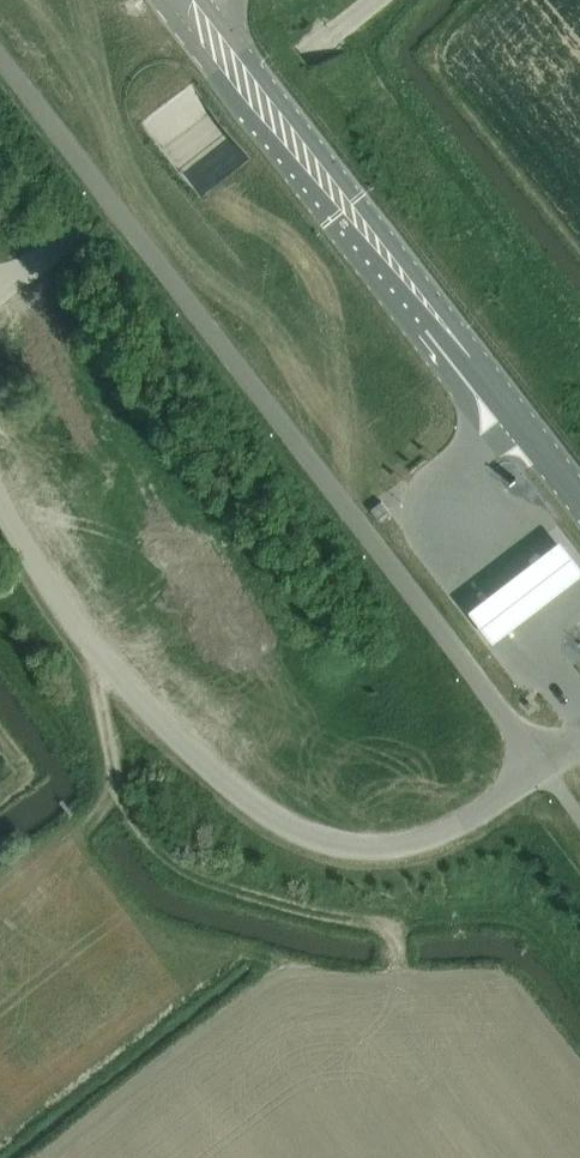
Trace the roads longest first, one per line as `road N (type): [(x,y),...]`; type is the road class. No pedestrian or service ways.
road 1 (unclassified): [(540,766),(0,61)]
road 2 (unclassified): [(0,504),(51,593),(129,701),(191,771),(257,820),(324,849),(370,855),(416,848),(482,814),(540,766)]
road 3 (tertiary): [(579,504),(182,5)]
road 4 (unclassified): [(10,278),(223,123),(370,0)]

